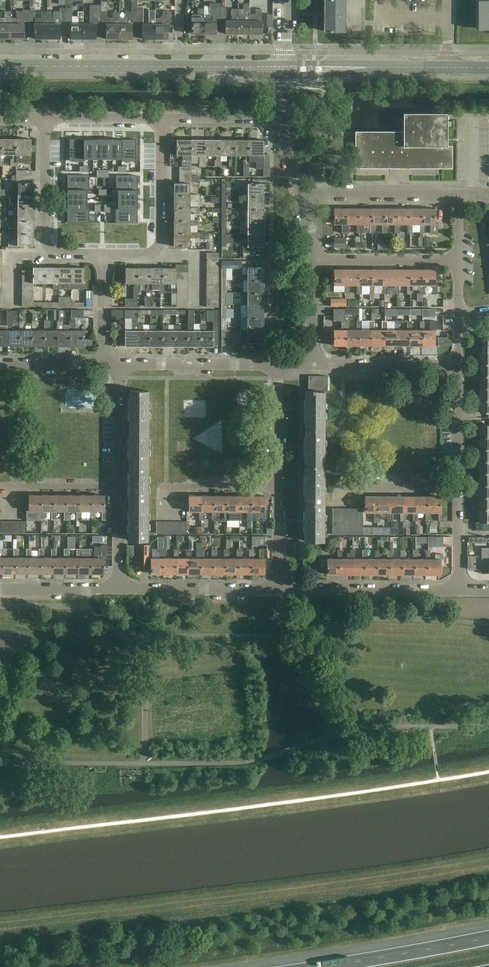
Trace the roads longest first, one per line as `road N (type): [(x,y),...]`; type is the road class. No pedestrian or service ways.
road 1 (tertiary): [(283,69),(0,70)]
road 2 (residential): [(162,119),(156,248),(103,255)]
road 3 (residential): [(103,255),(50,248),(45,119)]
road 4 (residential): [(278,591),(457,591)]
road 5 (motorway): [(488,937),(322,966)]
road 6 (tertiary): [(447,70),(283,69)]
road 7 (residential): [(118,589),(278,591)]
road 8 (residential): [(299,193),(459,194)]
road 9 (residential): [(278,367),(118,366)]
road 10 (residential): [(458,369),(314,368)]
road 11 (residential): [(458,262),(317,260)]
road 12 (residential): [(166,518),(166,488),(277,488)]
road 13 (residential): [(12,517),(12,487),(118,487)]
road 14 (residential): [(456,487),(341,488),(341,504)]
road 15 (residential): [(284,119),(162,119)]
road 16 (residential): [(277,488),(278,367)]
road 17 (residential): [(118,487),(118,366)]

